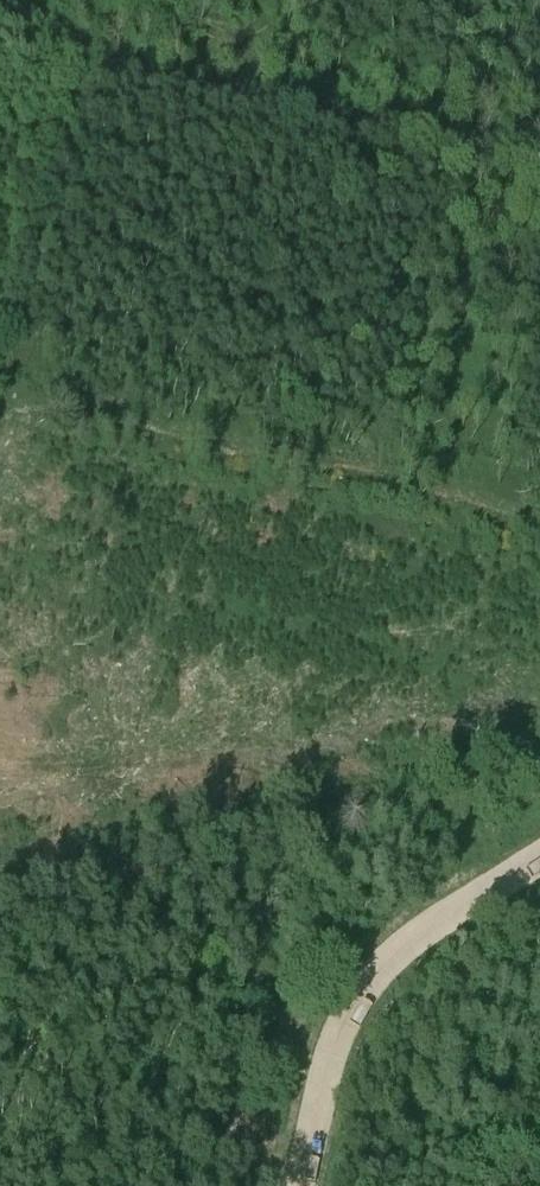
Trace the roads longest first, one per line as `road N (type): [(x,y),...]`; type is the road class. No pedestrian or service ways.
road 1 (track): [(539,161),(183,85),(119,63),(2,0)]
road 2 (track): [(539,867),(412,949),(348,1016),(302,1185)]

